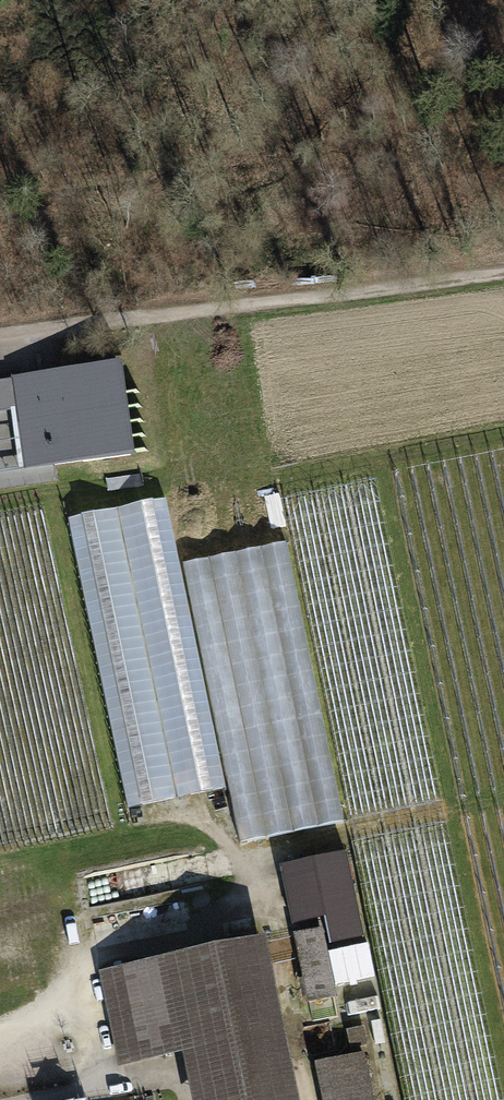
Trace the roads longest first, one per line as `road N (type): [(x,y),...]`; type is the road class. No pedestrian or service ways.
road 1 (track): [(141,318),(503,271)]
road 2 (residential): [(0,340),(141,318)]

